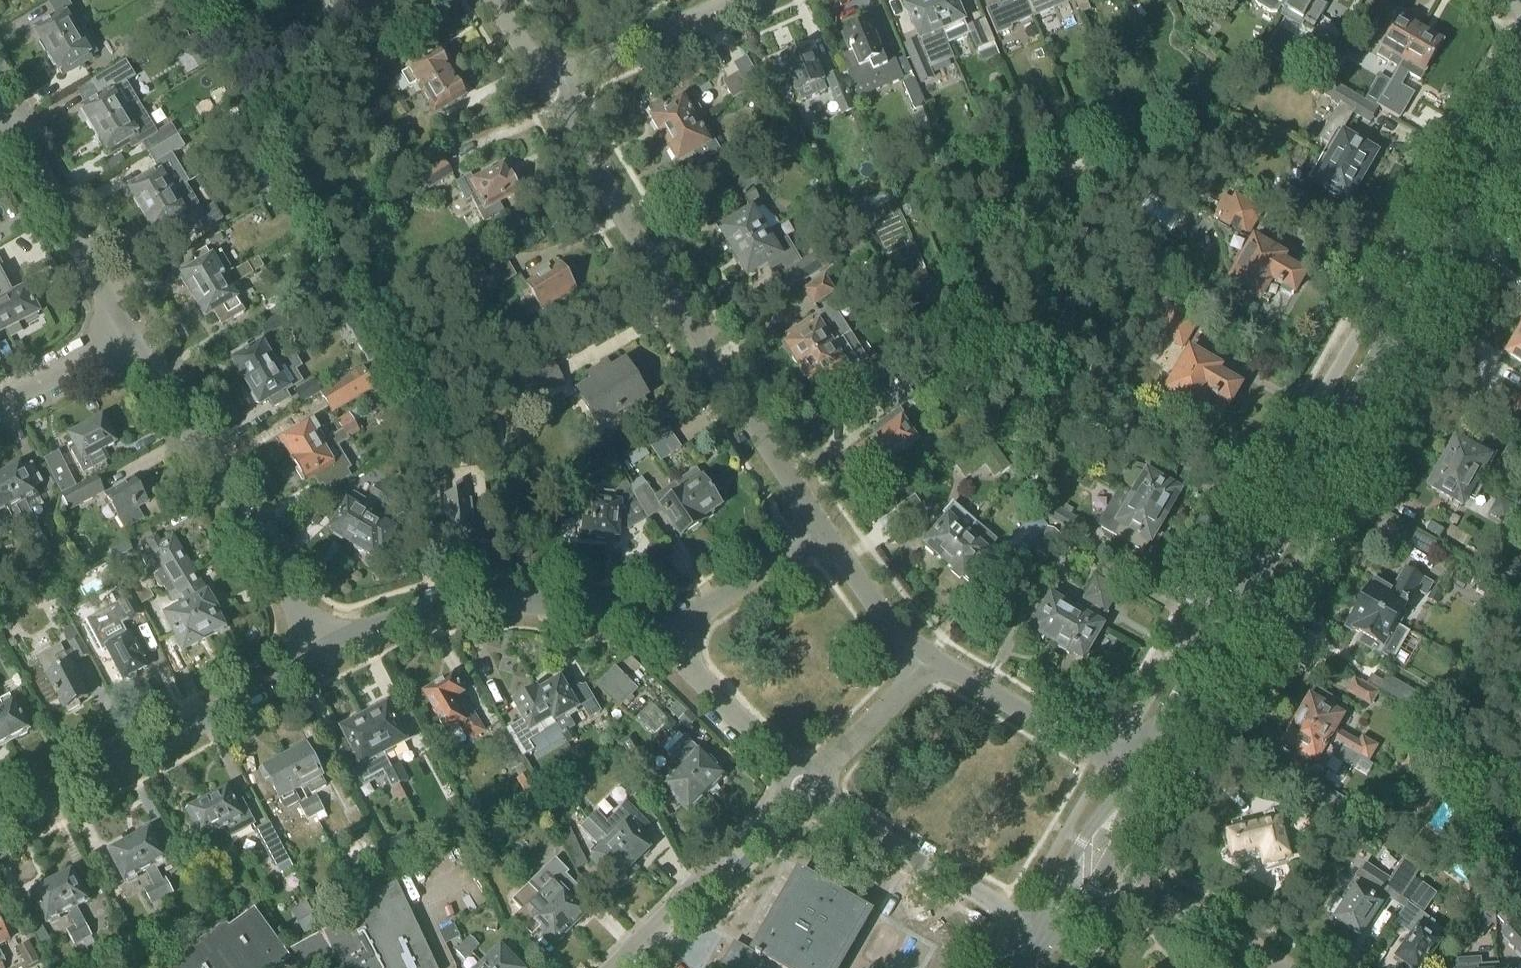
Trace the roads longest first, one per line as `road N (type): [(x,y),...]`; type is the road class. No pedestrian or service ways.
road 1 (residential): [(1520,41),(1110,757)]
road 2 (tertiary): [(1151,749),(1520,115)]
road 3 (residential): [(1185,758),(1520,183)]
road 4 (residential): [(821,540),(551,85)]
road 5 (residential): [(327,653),(131,331)]
road 6 (residential): [(0,823),(327,653)]
road 7 (residential): [(327,653),(410,610),(498,596),(571,602),(662,641)]
road 8 (residential): [(628,967),(814,793)]
road 9 (residential): [(131,331),(0,113)]
road 10 (residential): [(814,793),(1017,914)]
road 11 (residential): [(662,641),(814,793)]
road 12 (residential): [(551,85),(747,0)]
road 13 (residential): [(1110,757),(929,663)]
road 14 (residential): [(662,641),(821,540)]
road 15 (residential): [(1285,967),(1126,866)]
road 16 (residential): [(814,793),(929,663)]
road 17 (tertiary): [(1039,931),(1128,790)]
road 18 (residential): [(929,663),(821,540)]
road 19 (residential): [(0,403),(131,331)]

